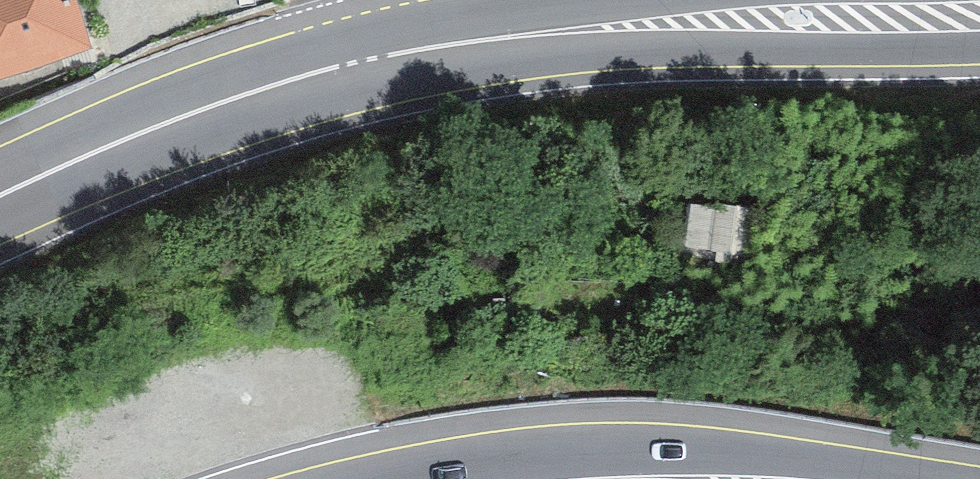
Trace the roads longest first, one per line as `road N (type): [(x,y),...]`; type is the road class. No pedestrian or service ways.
road 1 (primary): [(979,5),(648,13),(357,51),(214,92),(0,175)]
road 2 (primary): [(409,478),(636,464),(793,478)]

